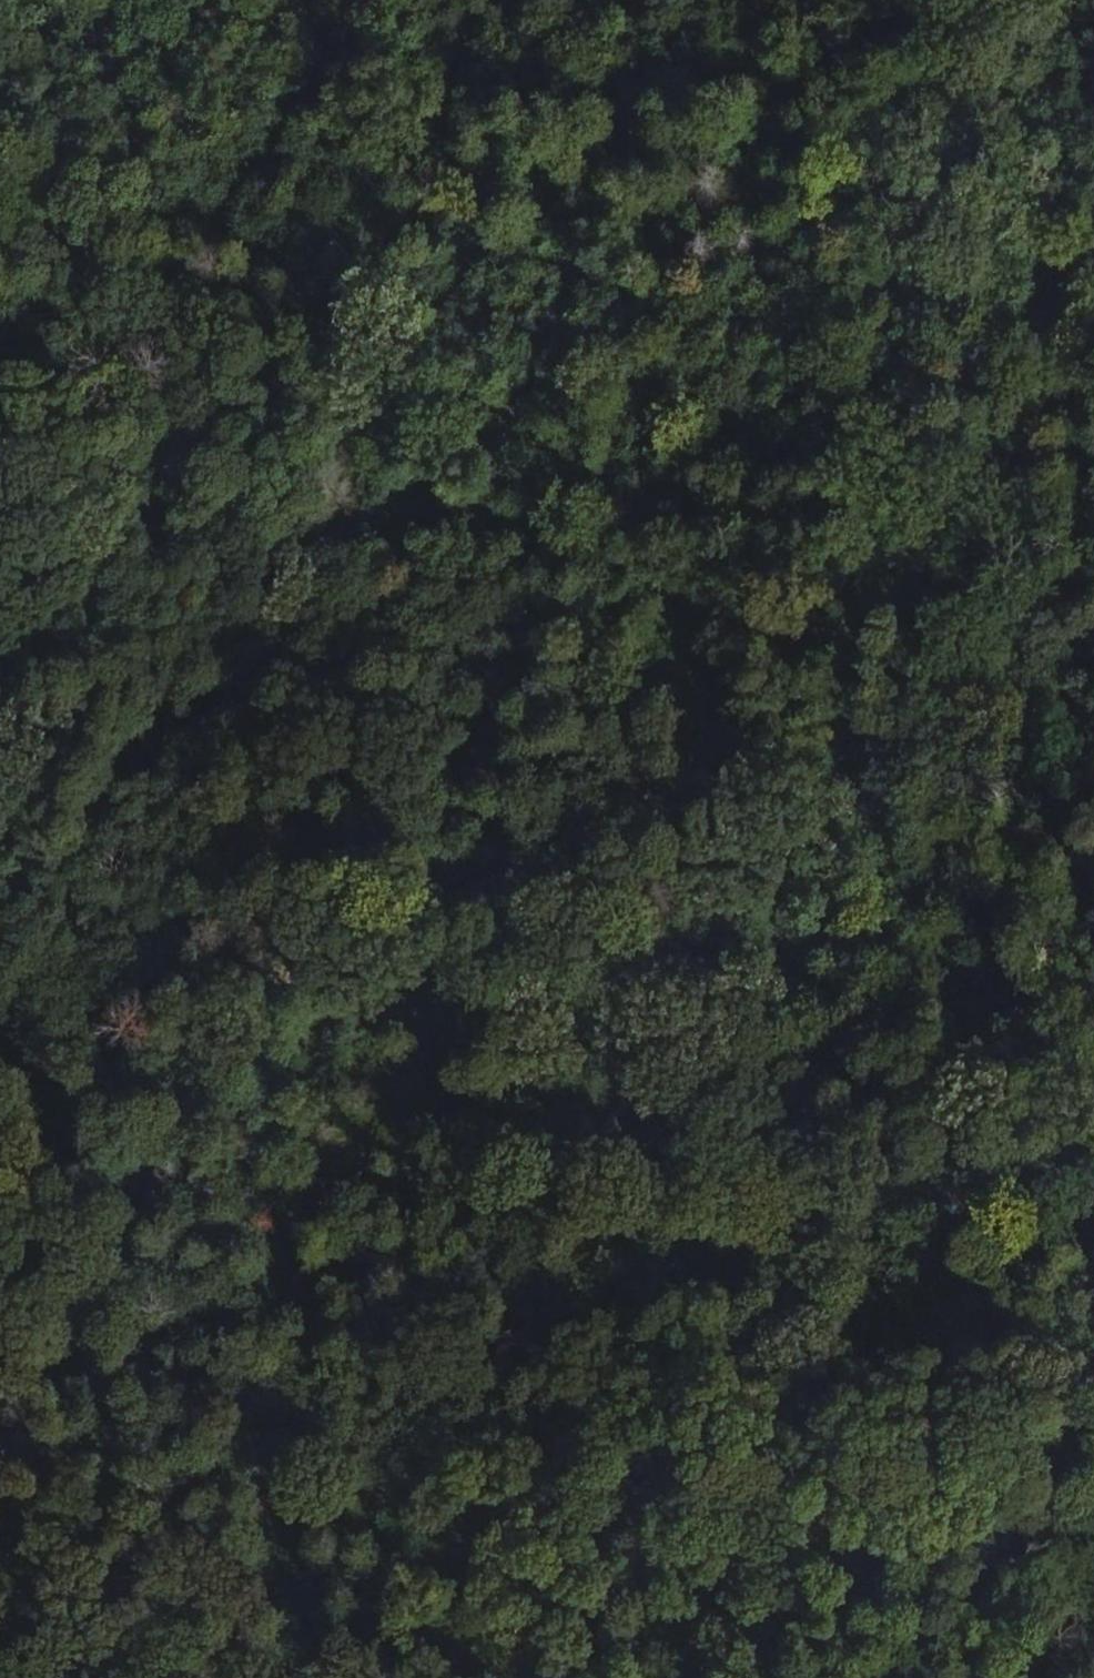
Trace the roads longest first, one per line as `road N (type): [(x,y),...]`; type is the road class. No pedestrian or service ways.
road 1 (track): [(1093,260),(1069,188),(1045,0)]

